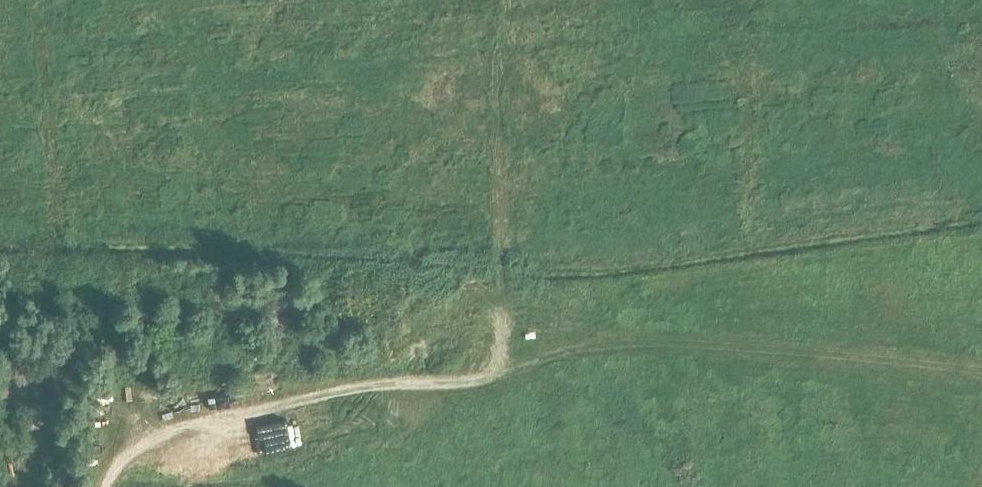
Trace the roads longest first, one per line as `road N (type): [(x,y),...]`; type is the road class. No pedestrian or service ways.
road 1 (track): [(981,373),(761,347),(660,342),(581,350),(186,425),(131,444),(101,486)]

